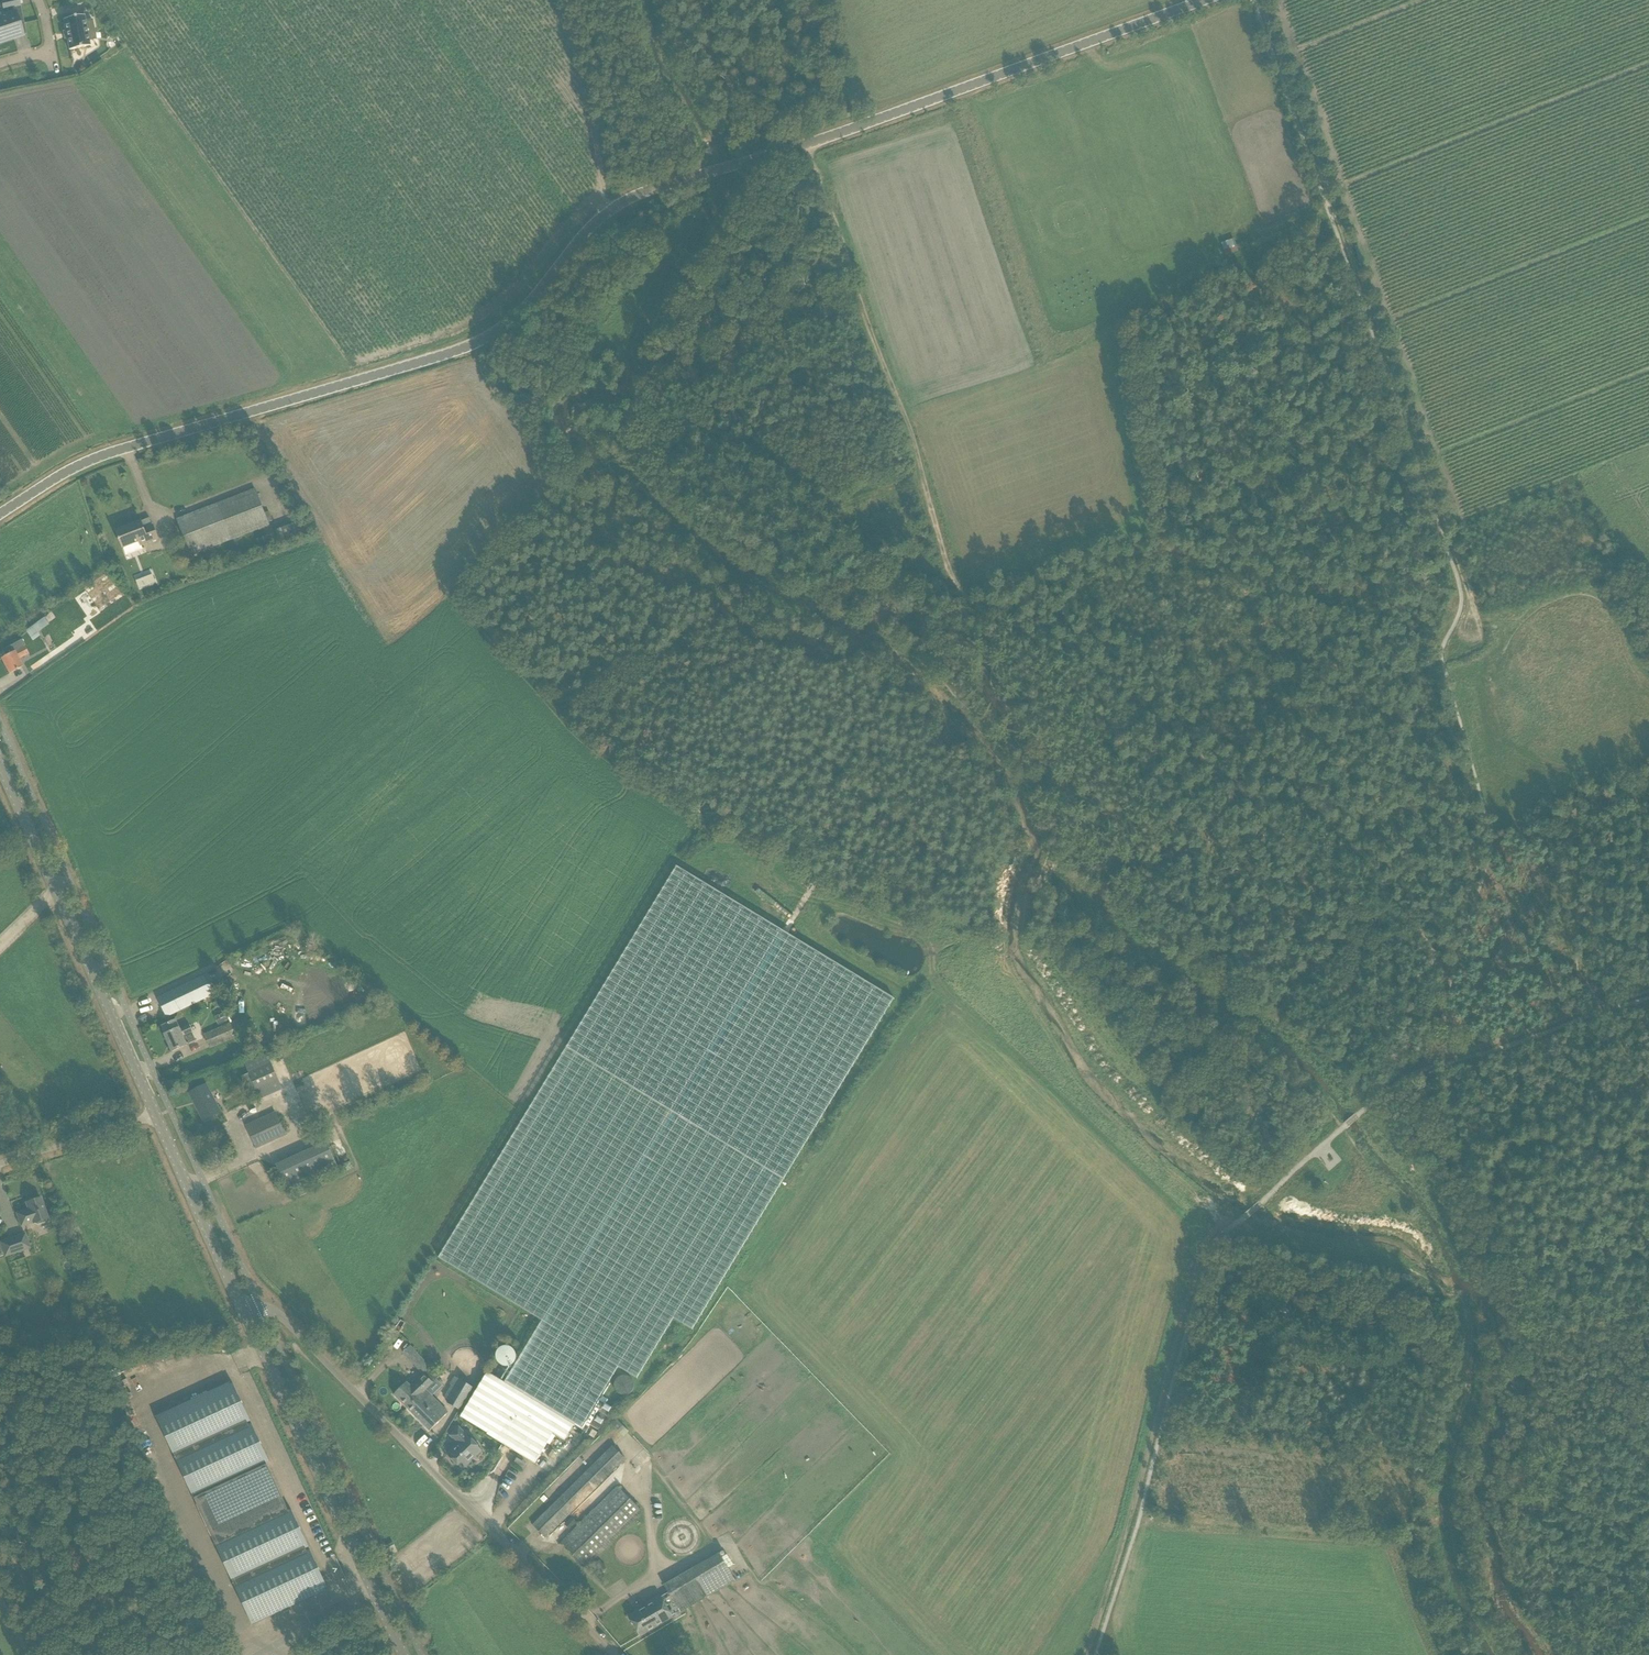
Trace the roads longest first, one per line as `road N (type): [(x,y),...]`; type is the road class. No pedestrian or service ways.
road 1 (unclassified): [(0,514),(114,450),(485,340),(520,313),(589,228),(644,193),(810,143),(1206,0)]
road 2 (track): [(1258,0),(1463,608),(1459,622),(1154,725)]
road 3 (unclassified): [(615,1654),(283,1320),(262,1310),(244,1317)]
road 4 (track): [(810,143),(954,581)]
road 5 (tertiary): [(152,1117),(0,770)]
road 6 (tertiary): [(374,1589),(244,1317)]
road 7 (track): [(954,581),(986,613),(1106,682),(1154,725)]
road 8 (track): [(1431,1048),(1648,996)]
road 9 (tertiary): [(244,1317),(152,1117)]
road 10 (unclassified): [(0,1167),(152,1117)]
road 11 (unclassified): [(260,1654),(374,1589)]

